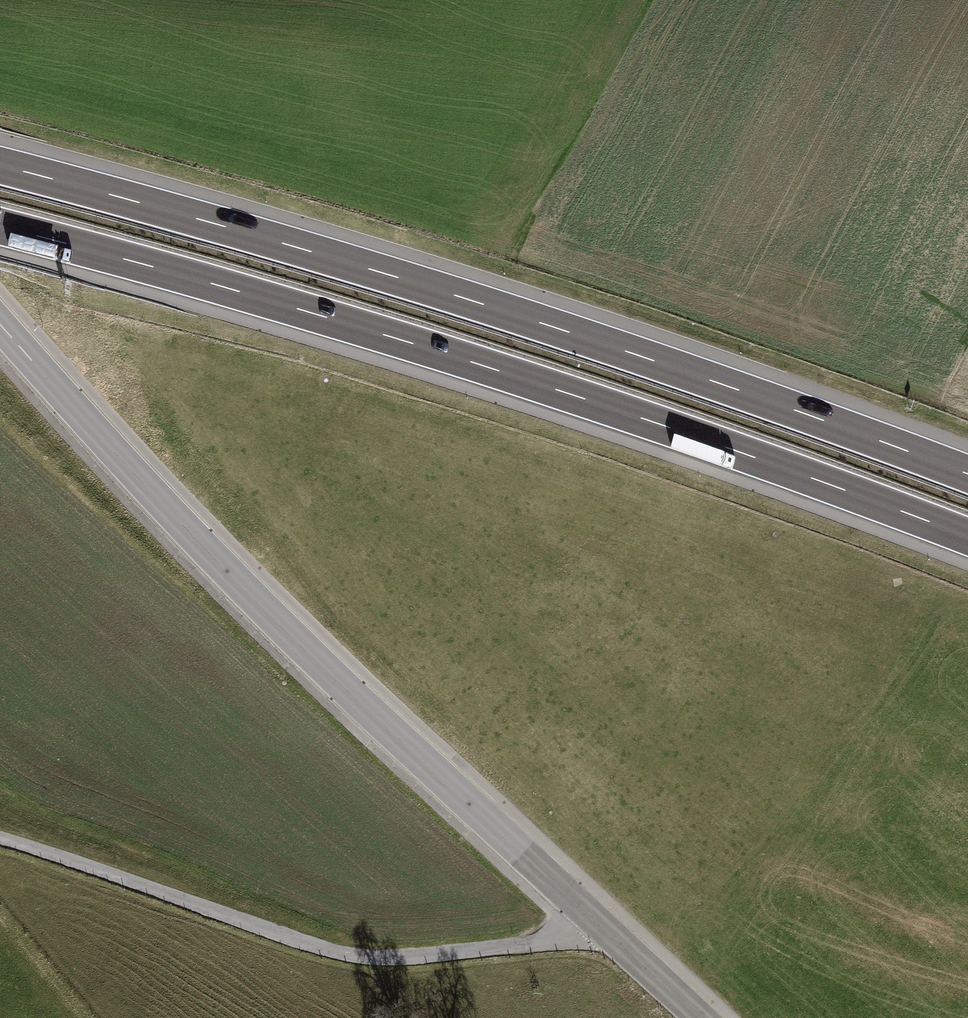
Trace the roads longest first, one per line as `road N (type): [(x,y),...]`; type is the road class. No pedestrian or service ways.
road 1 (motorway): [(0,227),(562,392),(967,537)]
road 2 (motorway): [(967,473),(421,283),(0,164)]
road 3 (secondary): [(0,324),(352,695),(699,1017)]
road 4 (track): [(0,840),(56,850),(259,931),(355,957),(547,941),(594,920)]

